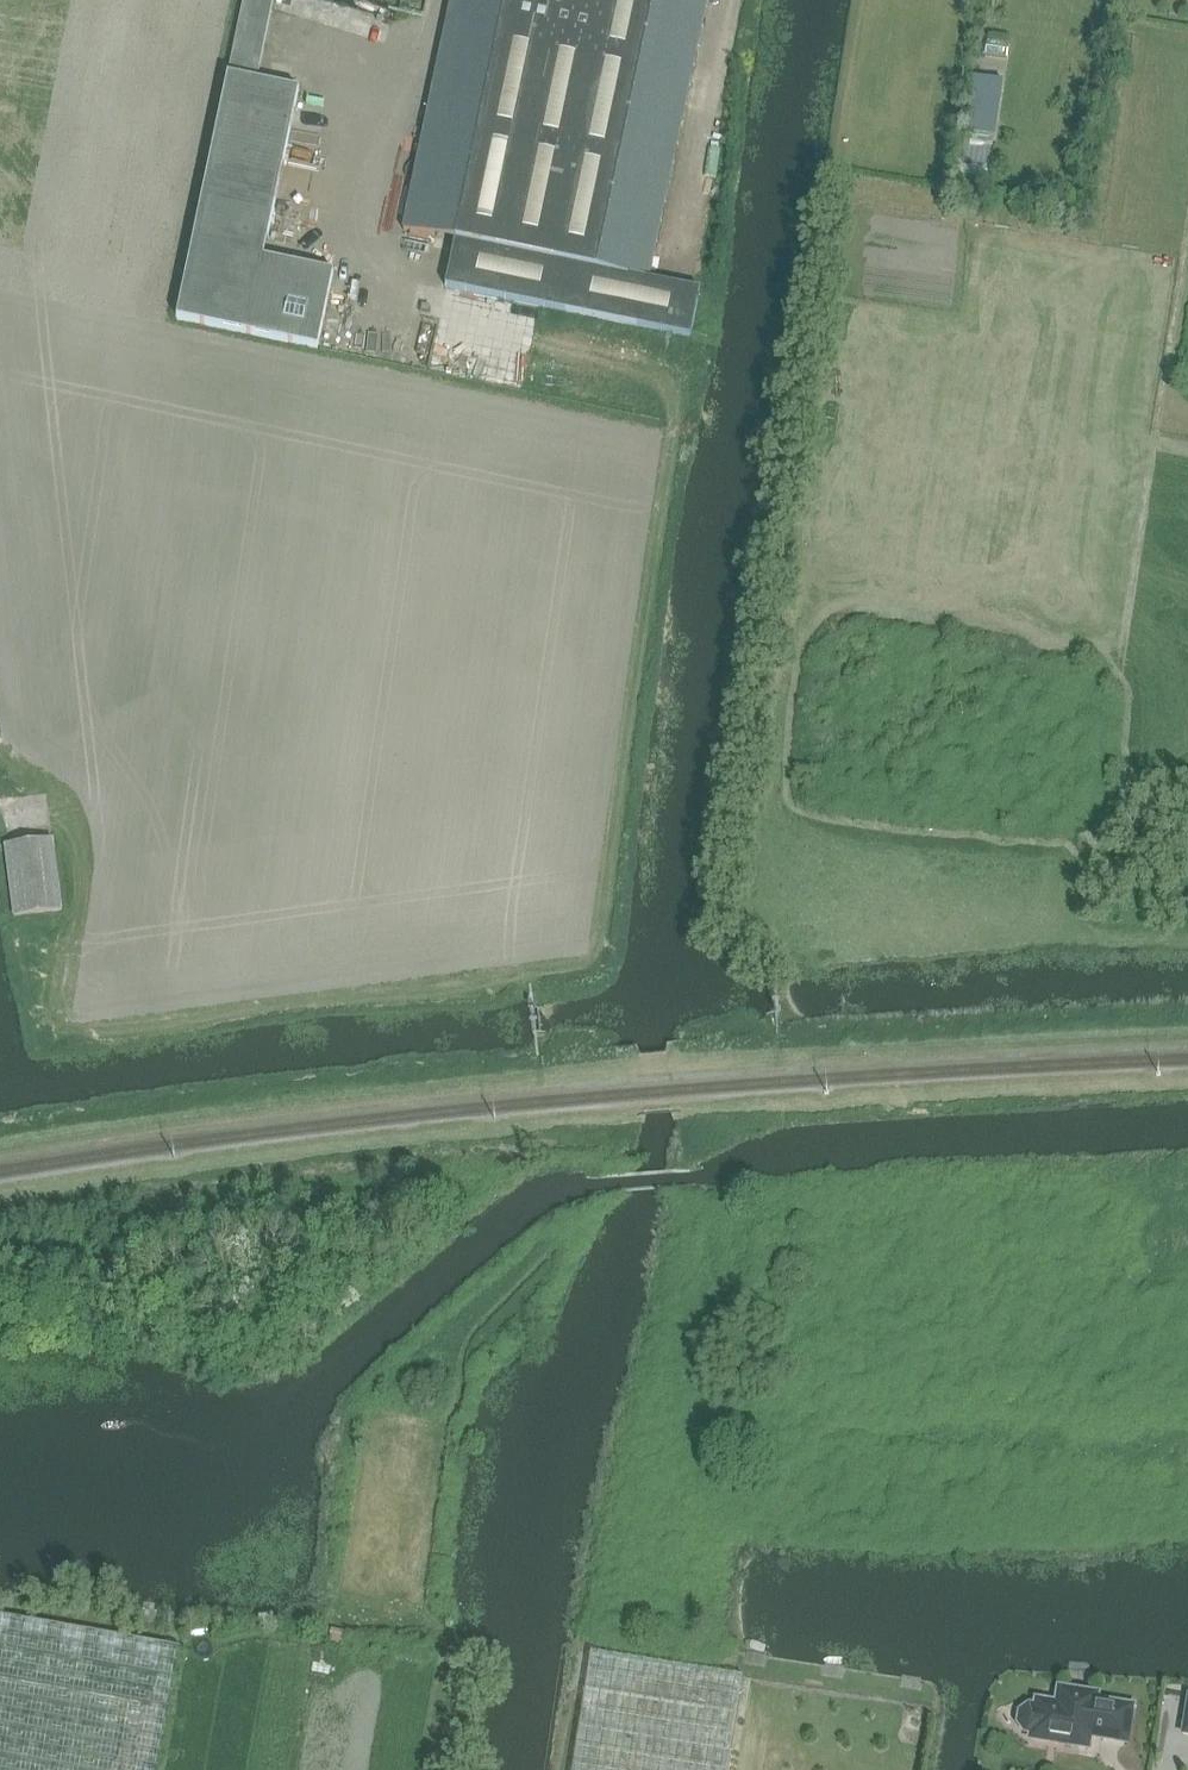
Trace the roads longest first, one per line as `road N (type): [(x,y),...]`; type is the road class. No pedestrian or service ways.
road 1 (track): [(53,810),(66,814),(74,844),(73,920),(54,993),(72,1036),(591,967),(603,942),(671,419),(644,363),(531,330)]

